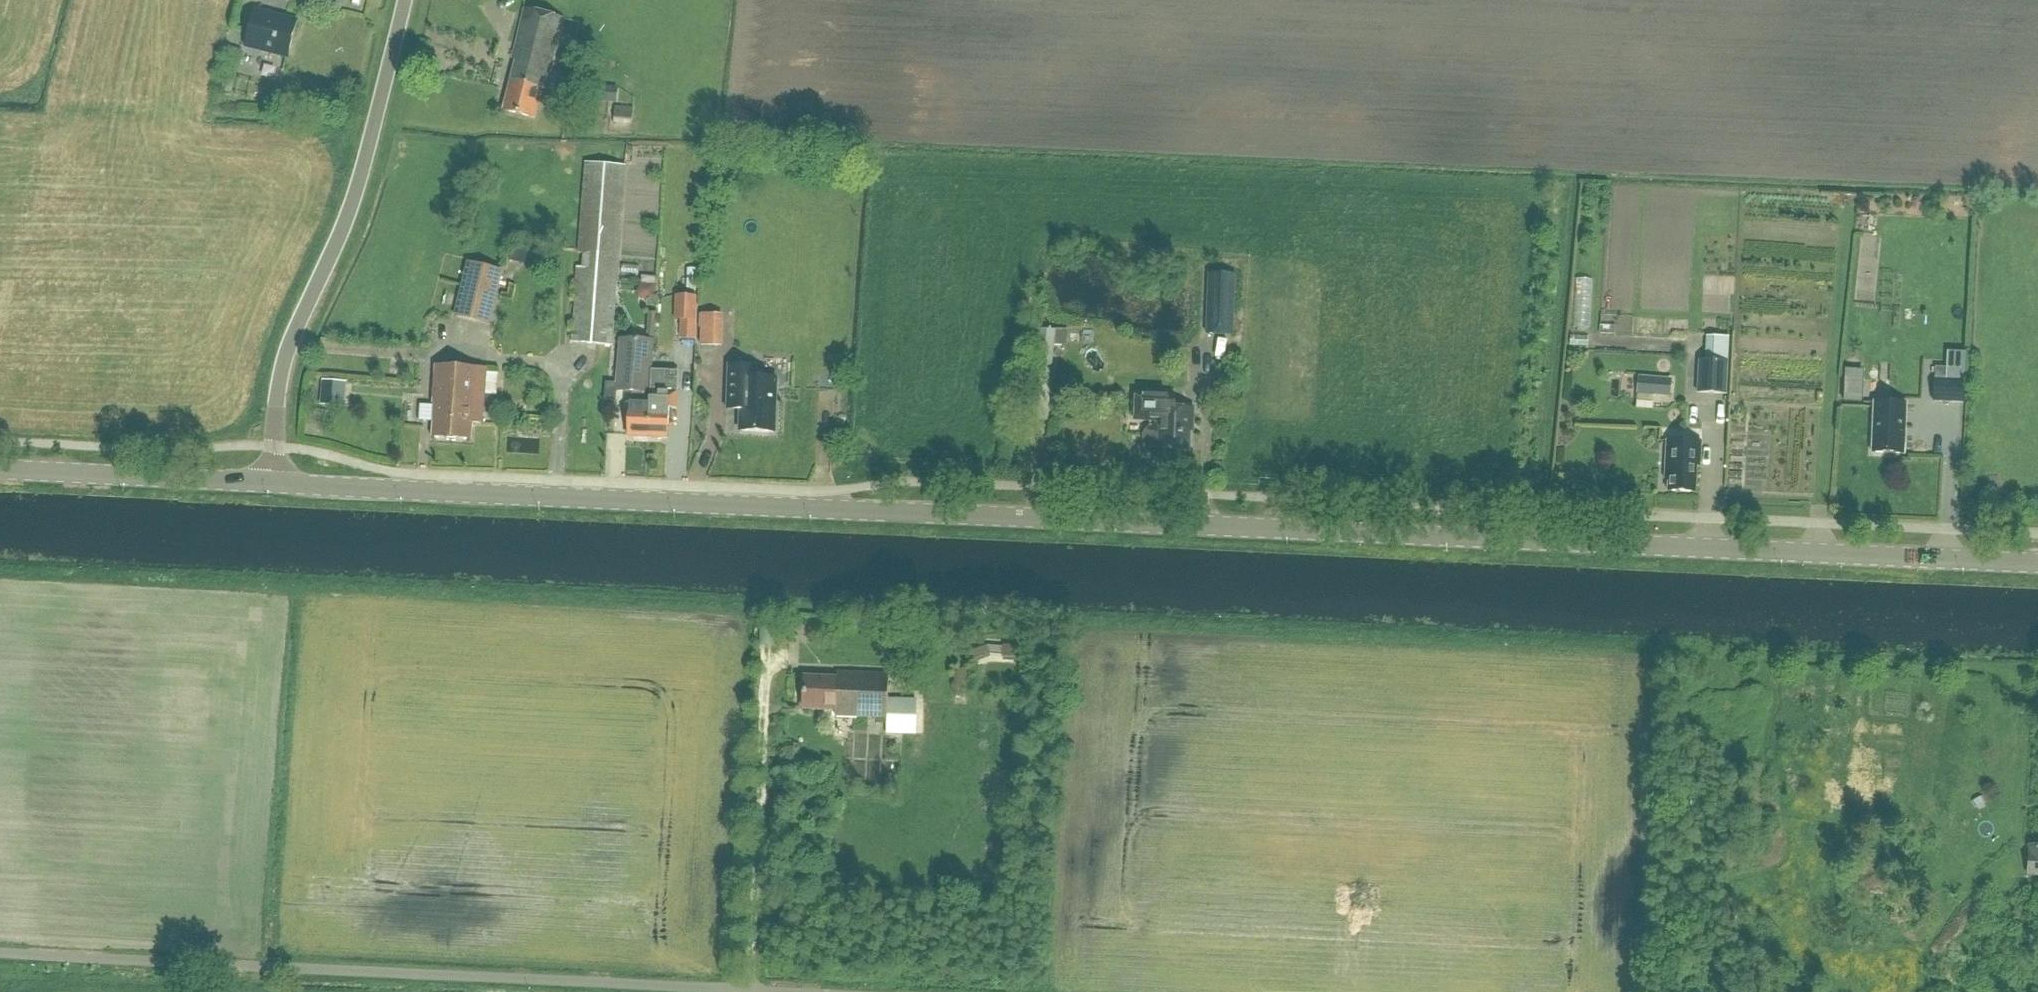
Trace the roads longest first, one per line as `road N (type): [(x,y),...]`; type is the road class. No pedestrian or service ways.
road 1 (tertiary): [(2037,562),(271,484)]
road 2 (unclassified): [(765,991),(0,955)]
road 3 (unclassified): [(271,484),(283,370),(353,207),(406,0)]
road 4 (tertiary): [(271,484),(0,470)]

